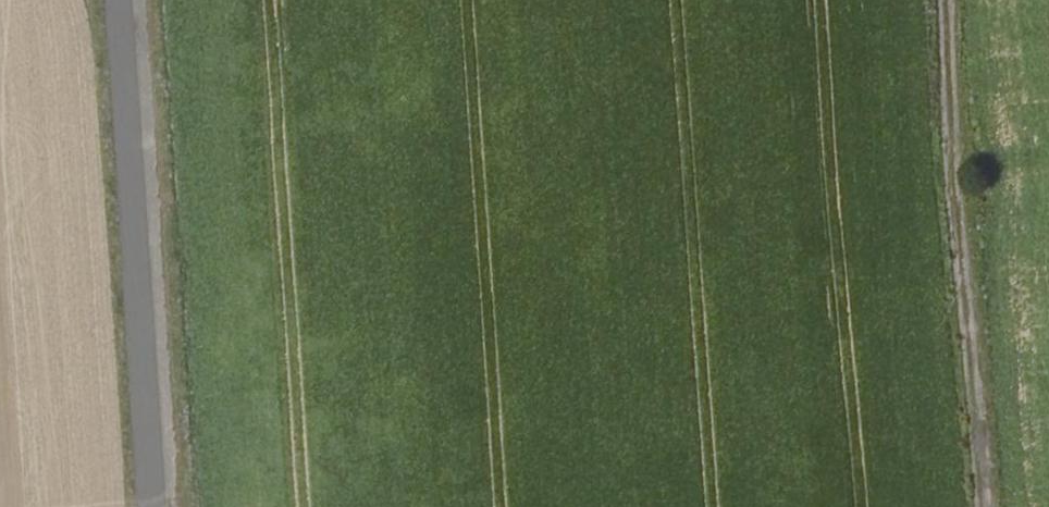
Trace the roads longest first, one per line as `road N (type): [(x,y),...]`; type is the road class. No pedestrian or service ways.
road 1 (track): [(980,506),(945,0)]

